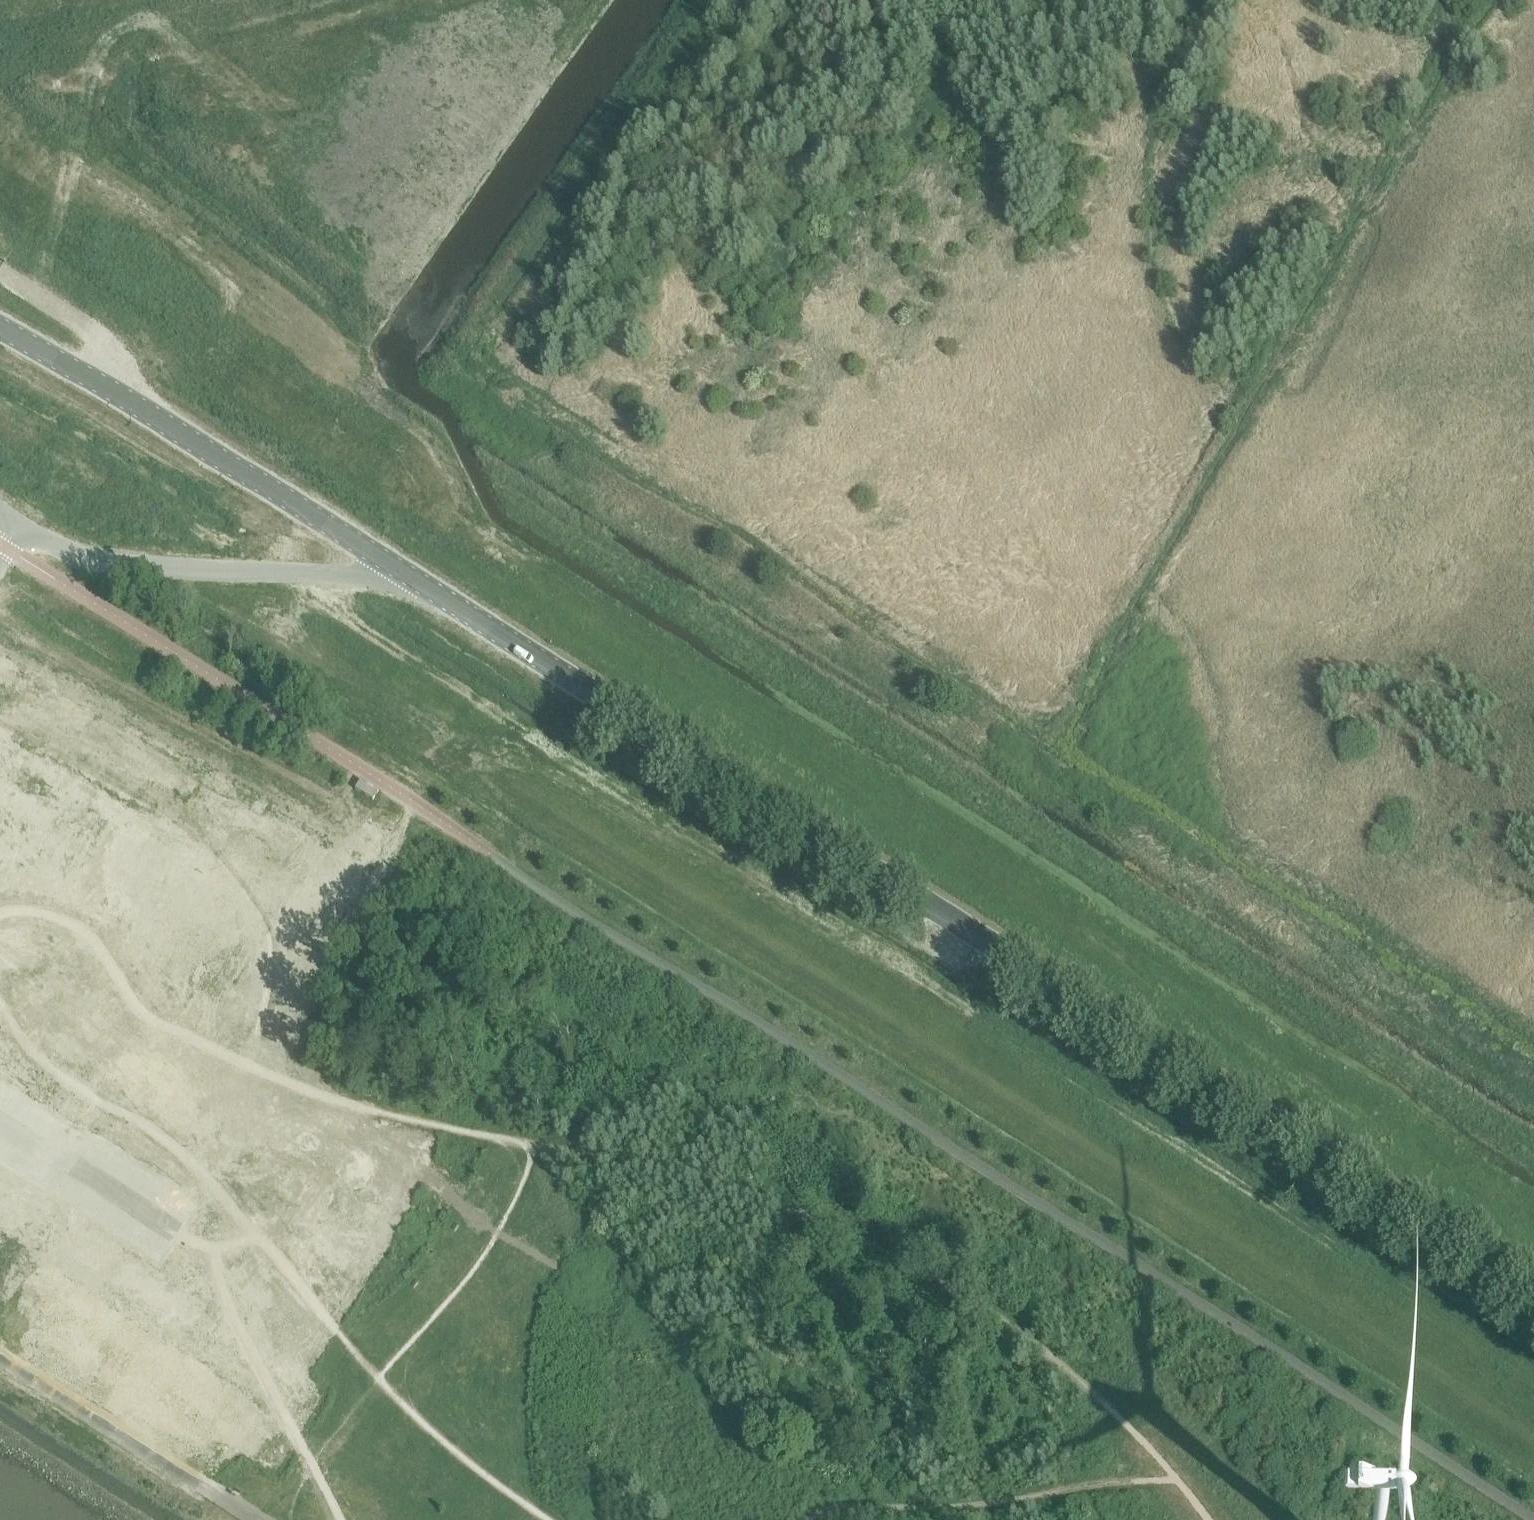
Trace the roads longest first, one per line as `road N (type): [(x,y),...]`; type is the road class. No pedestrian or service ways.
road 1 (tertiary): [(0,326),(977,936),(1533,1296)]

